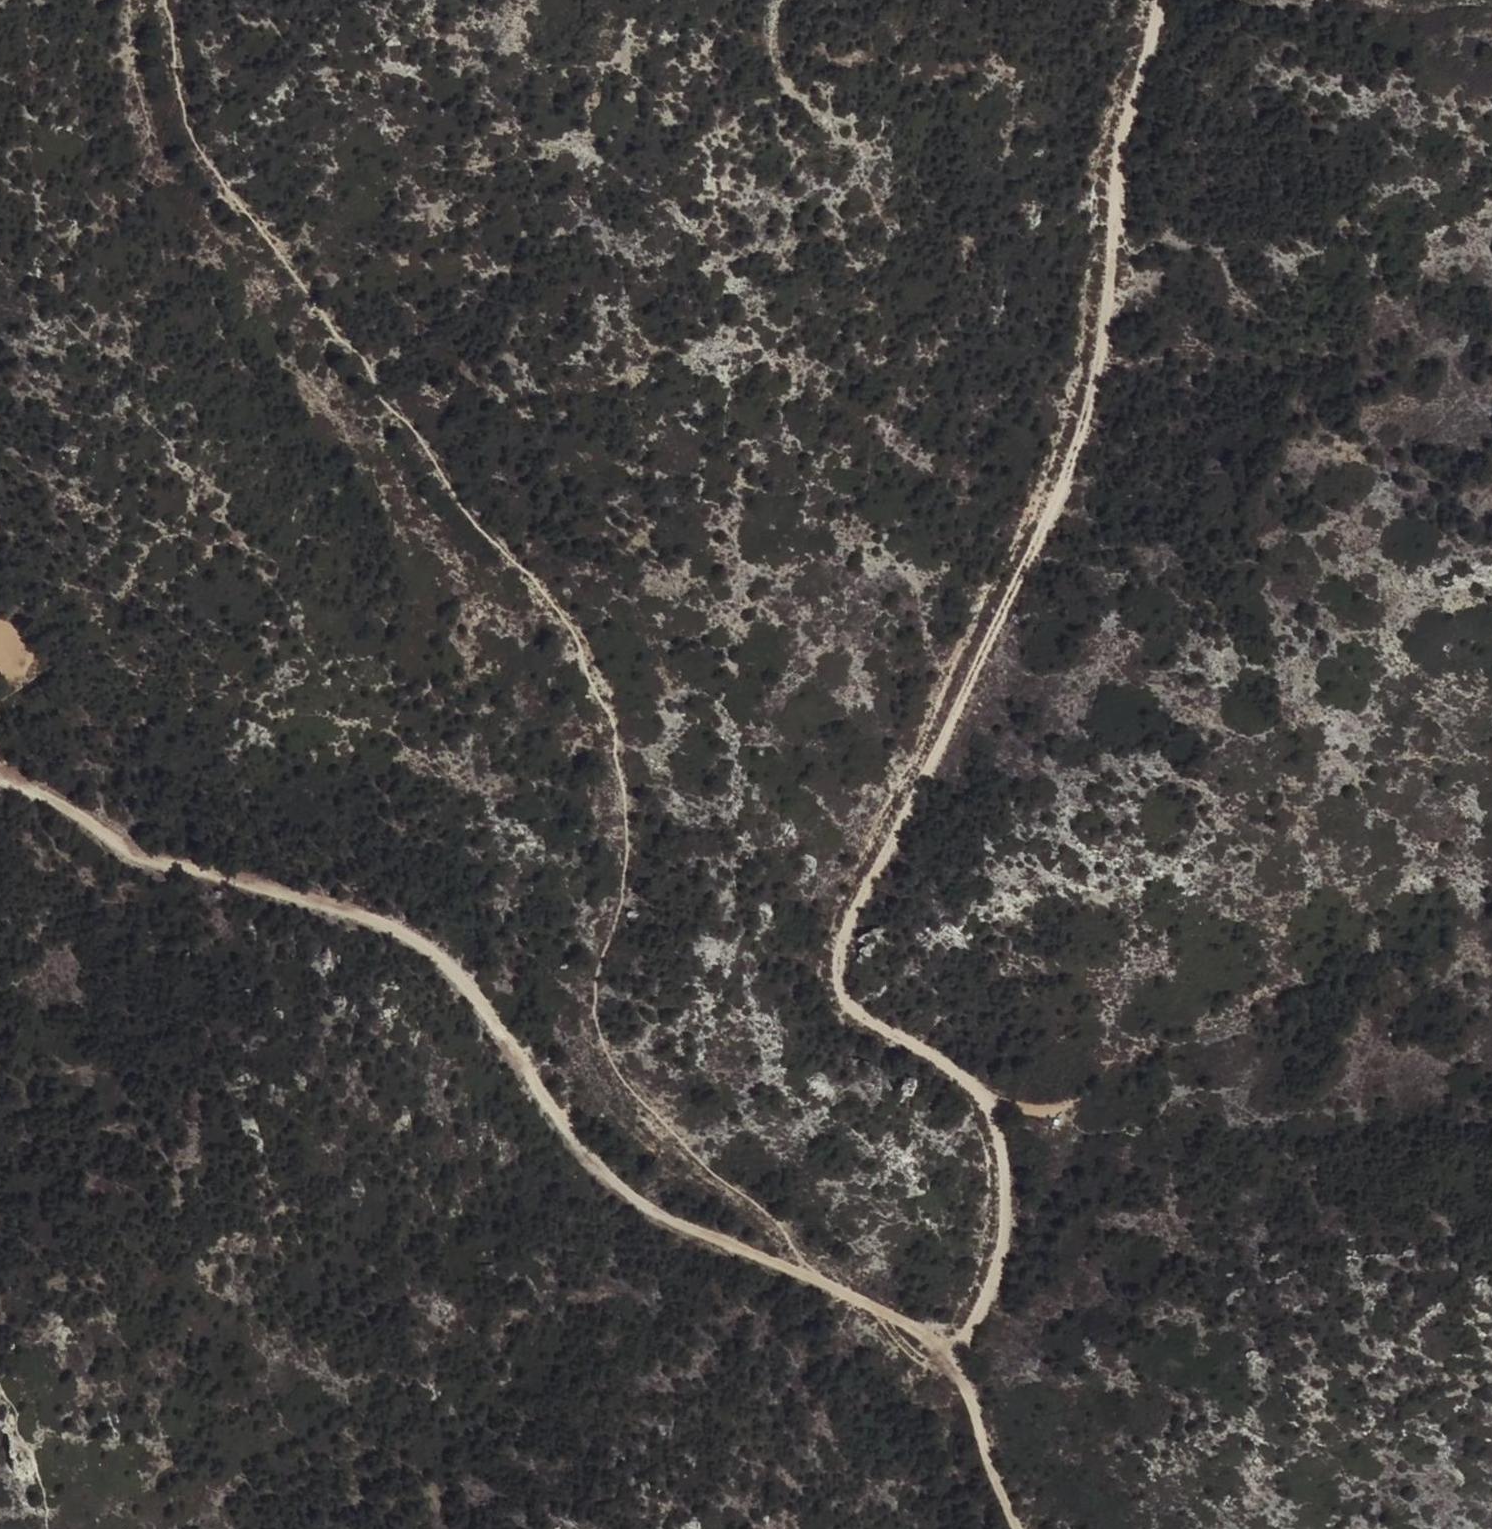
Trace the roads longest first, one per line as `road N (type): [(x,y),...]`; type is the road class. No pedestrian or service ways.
road 1 (track): [(953,1346),(1002,1218),(1003,1172),(990,1117),(964,1086),(849,1021),(829,990),(823,957),(1053,509),(1110,310),(1101,206),(1158,0)]
road 2 (track): [(1021,1528),(991,1469),(978,1403),(953,1346),(920,1322),(622,1185),(482,997),(422,942),(154,859),(75,801),(0,770)]

